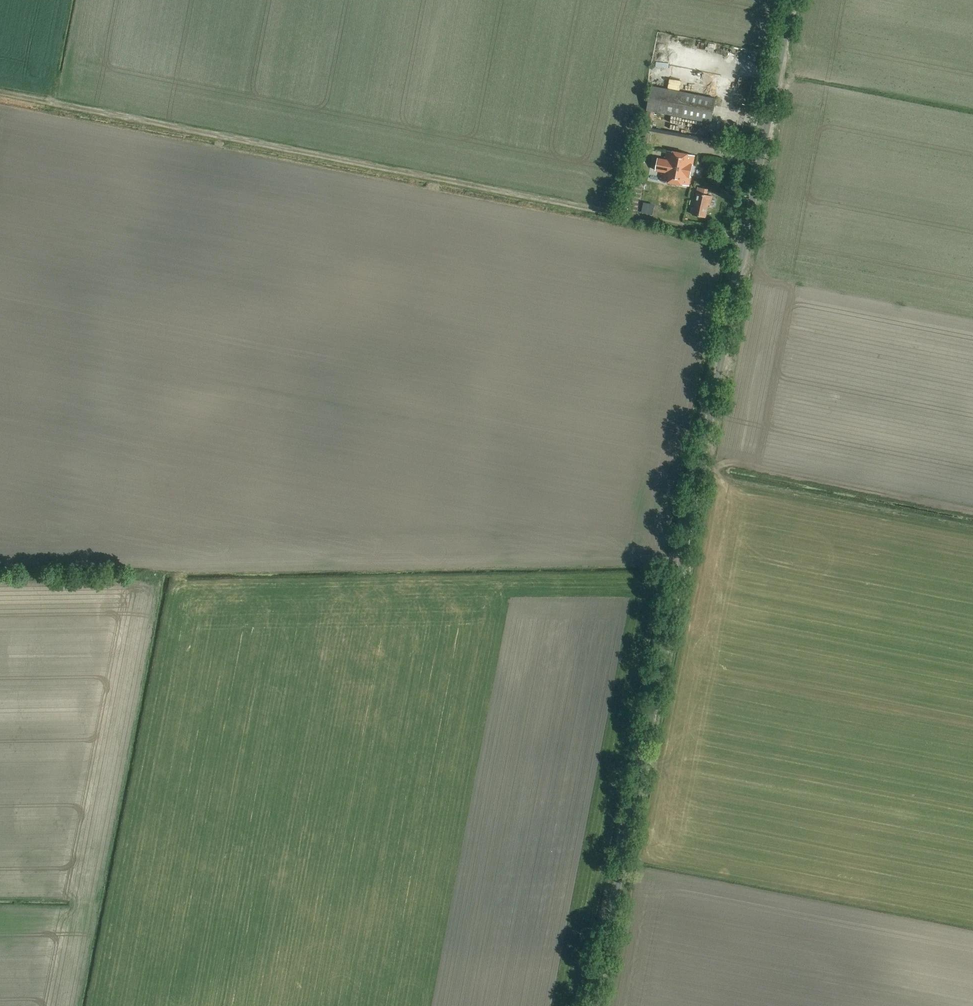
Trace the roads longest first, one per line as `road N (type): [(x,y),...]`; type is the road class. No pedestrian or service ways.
road 1 (unclassified): [(593,1005),(791,0)]
road 2 (track): [(745,239),(0,94)]

